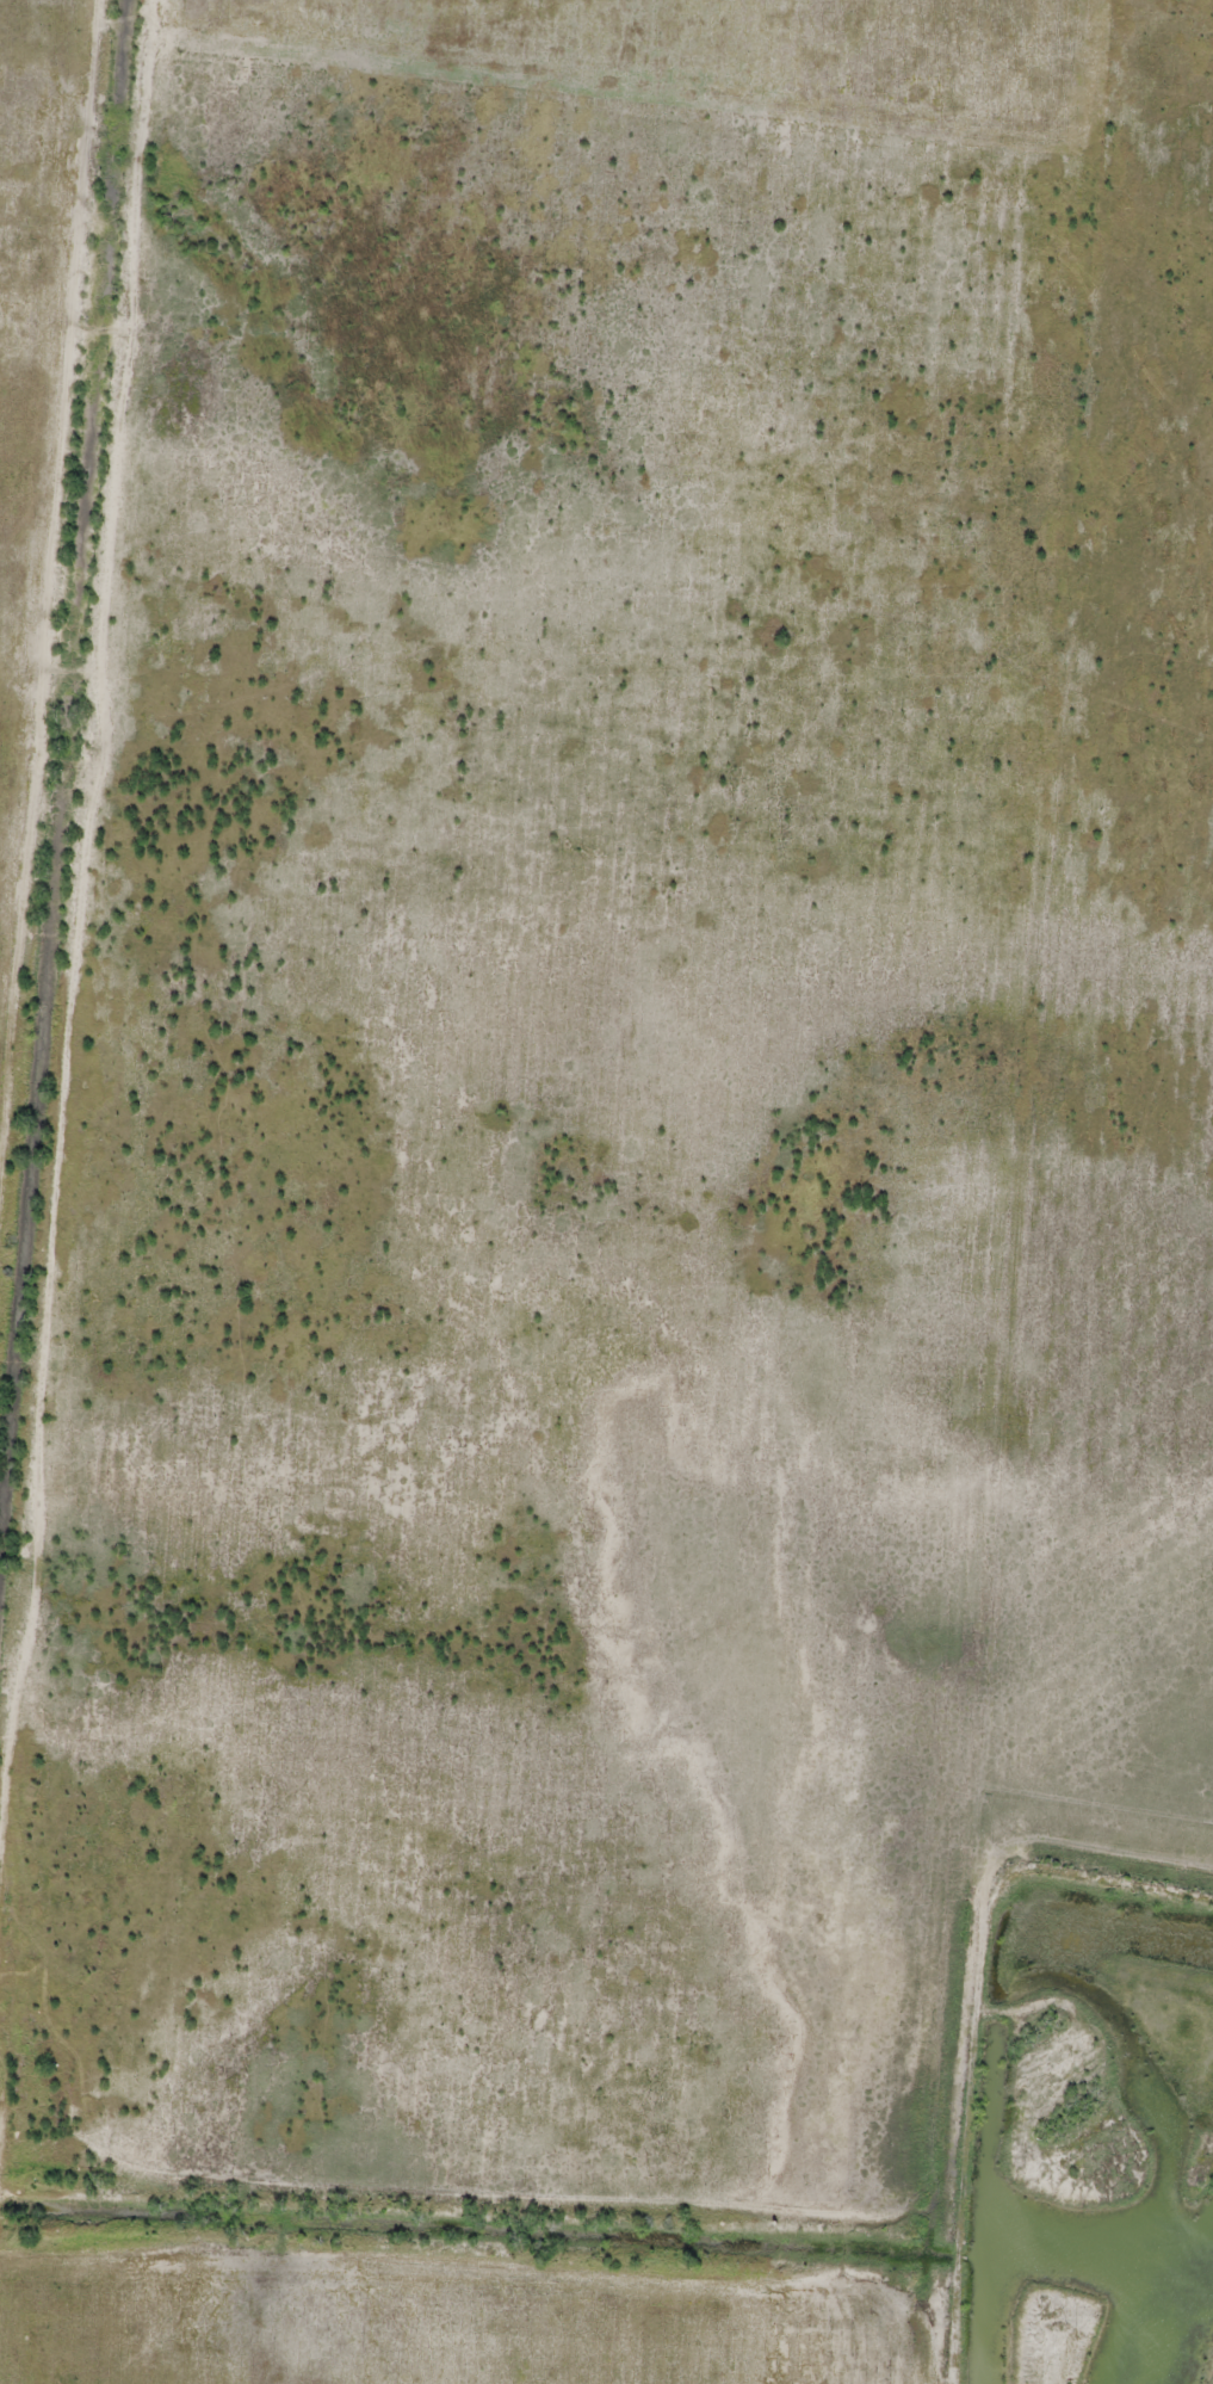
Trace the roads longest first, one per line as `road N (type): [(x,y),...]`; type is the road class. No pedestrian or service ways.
road 1 (residential): [(110,1982),(36,1564),(30,1456),(0,1266)]
road 2 (residential): [(0,156),(31,78),(46,0)]

